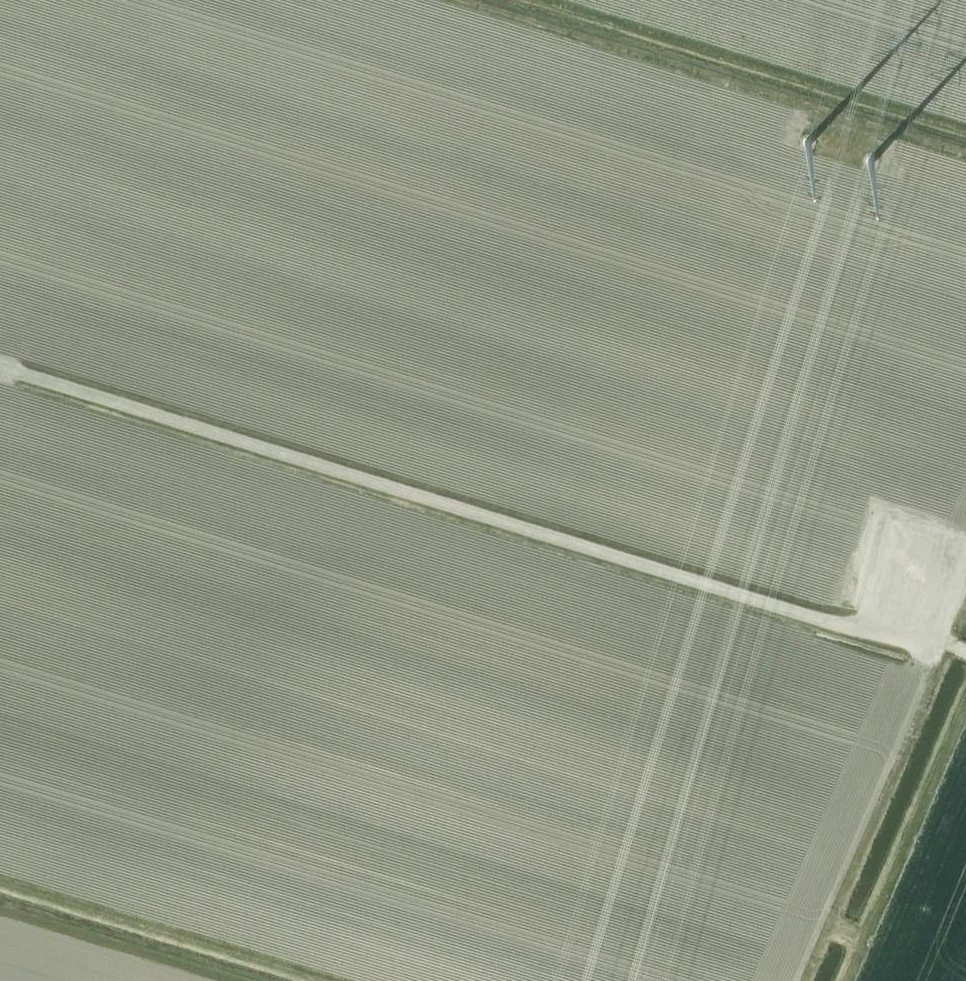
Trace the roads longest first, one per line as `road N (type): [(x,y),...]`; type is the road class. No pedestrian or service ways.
road 1 (track): [(936,652),(0,367)]
road 2 (track): [(903,727),(940,642),(965,651)]

